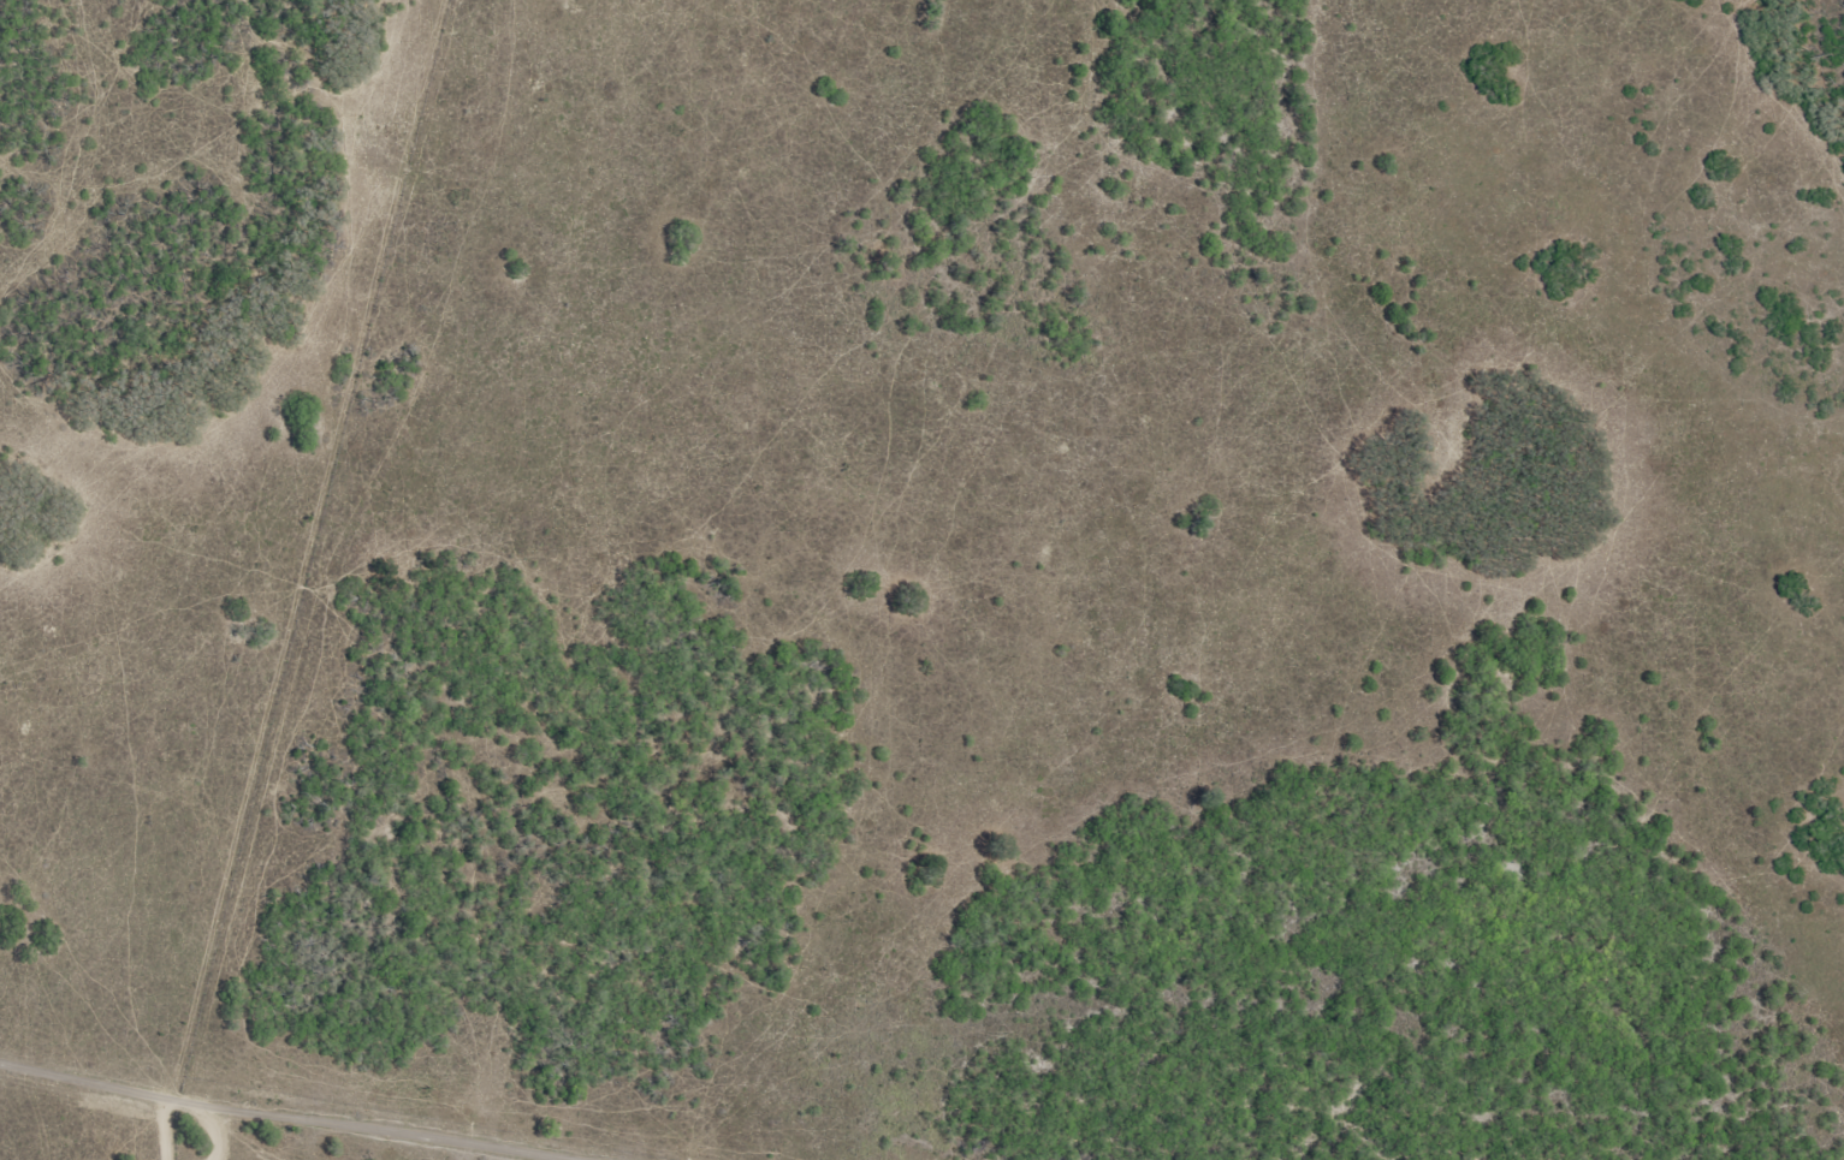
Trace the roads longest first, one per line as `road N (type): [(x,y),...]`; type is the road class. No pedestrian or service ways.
road 1 (residential): [(600,1159),(0,1055)]

